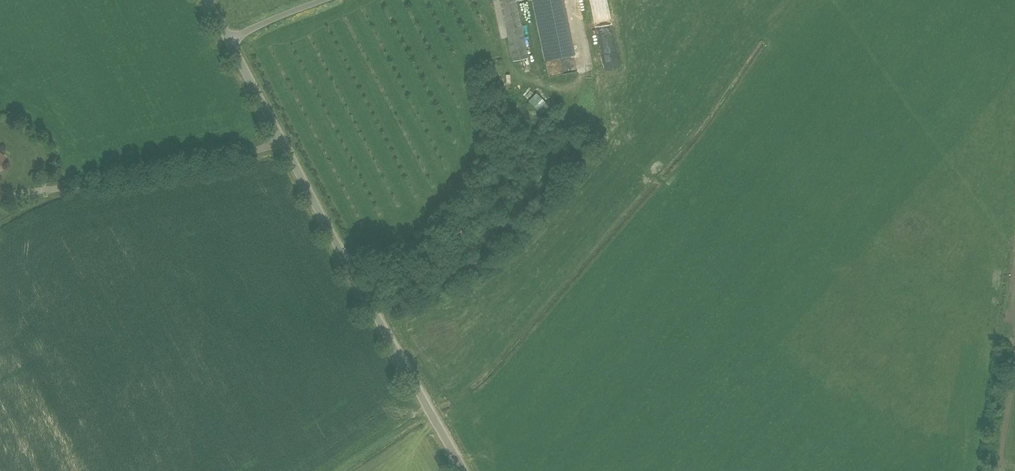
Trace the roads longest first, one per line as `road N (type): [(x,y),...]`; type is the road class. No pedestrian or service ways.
road 1 (unclassified): [(466,470),(203,0)]

